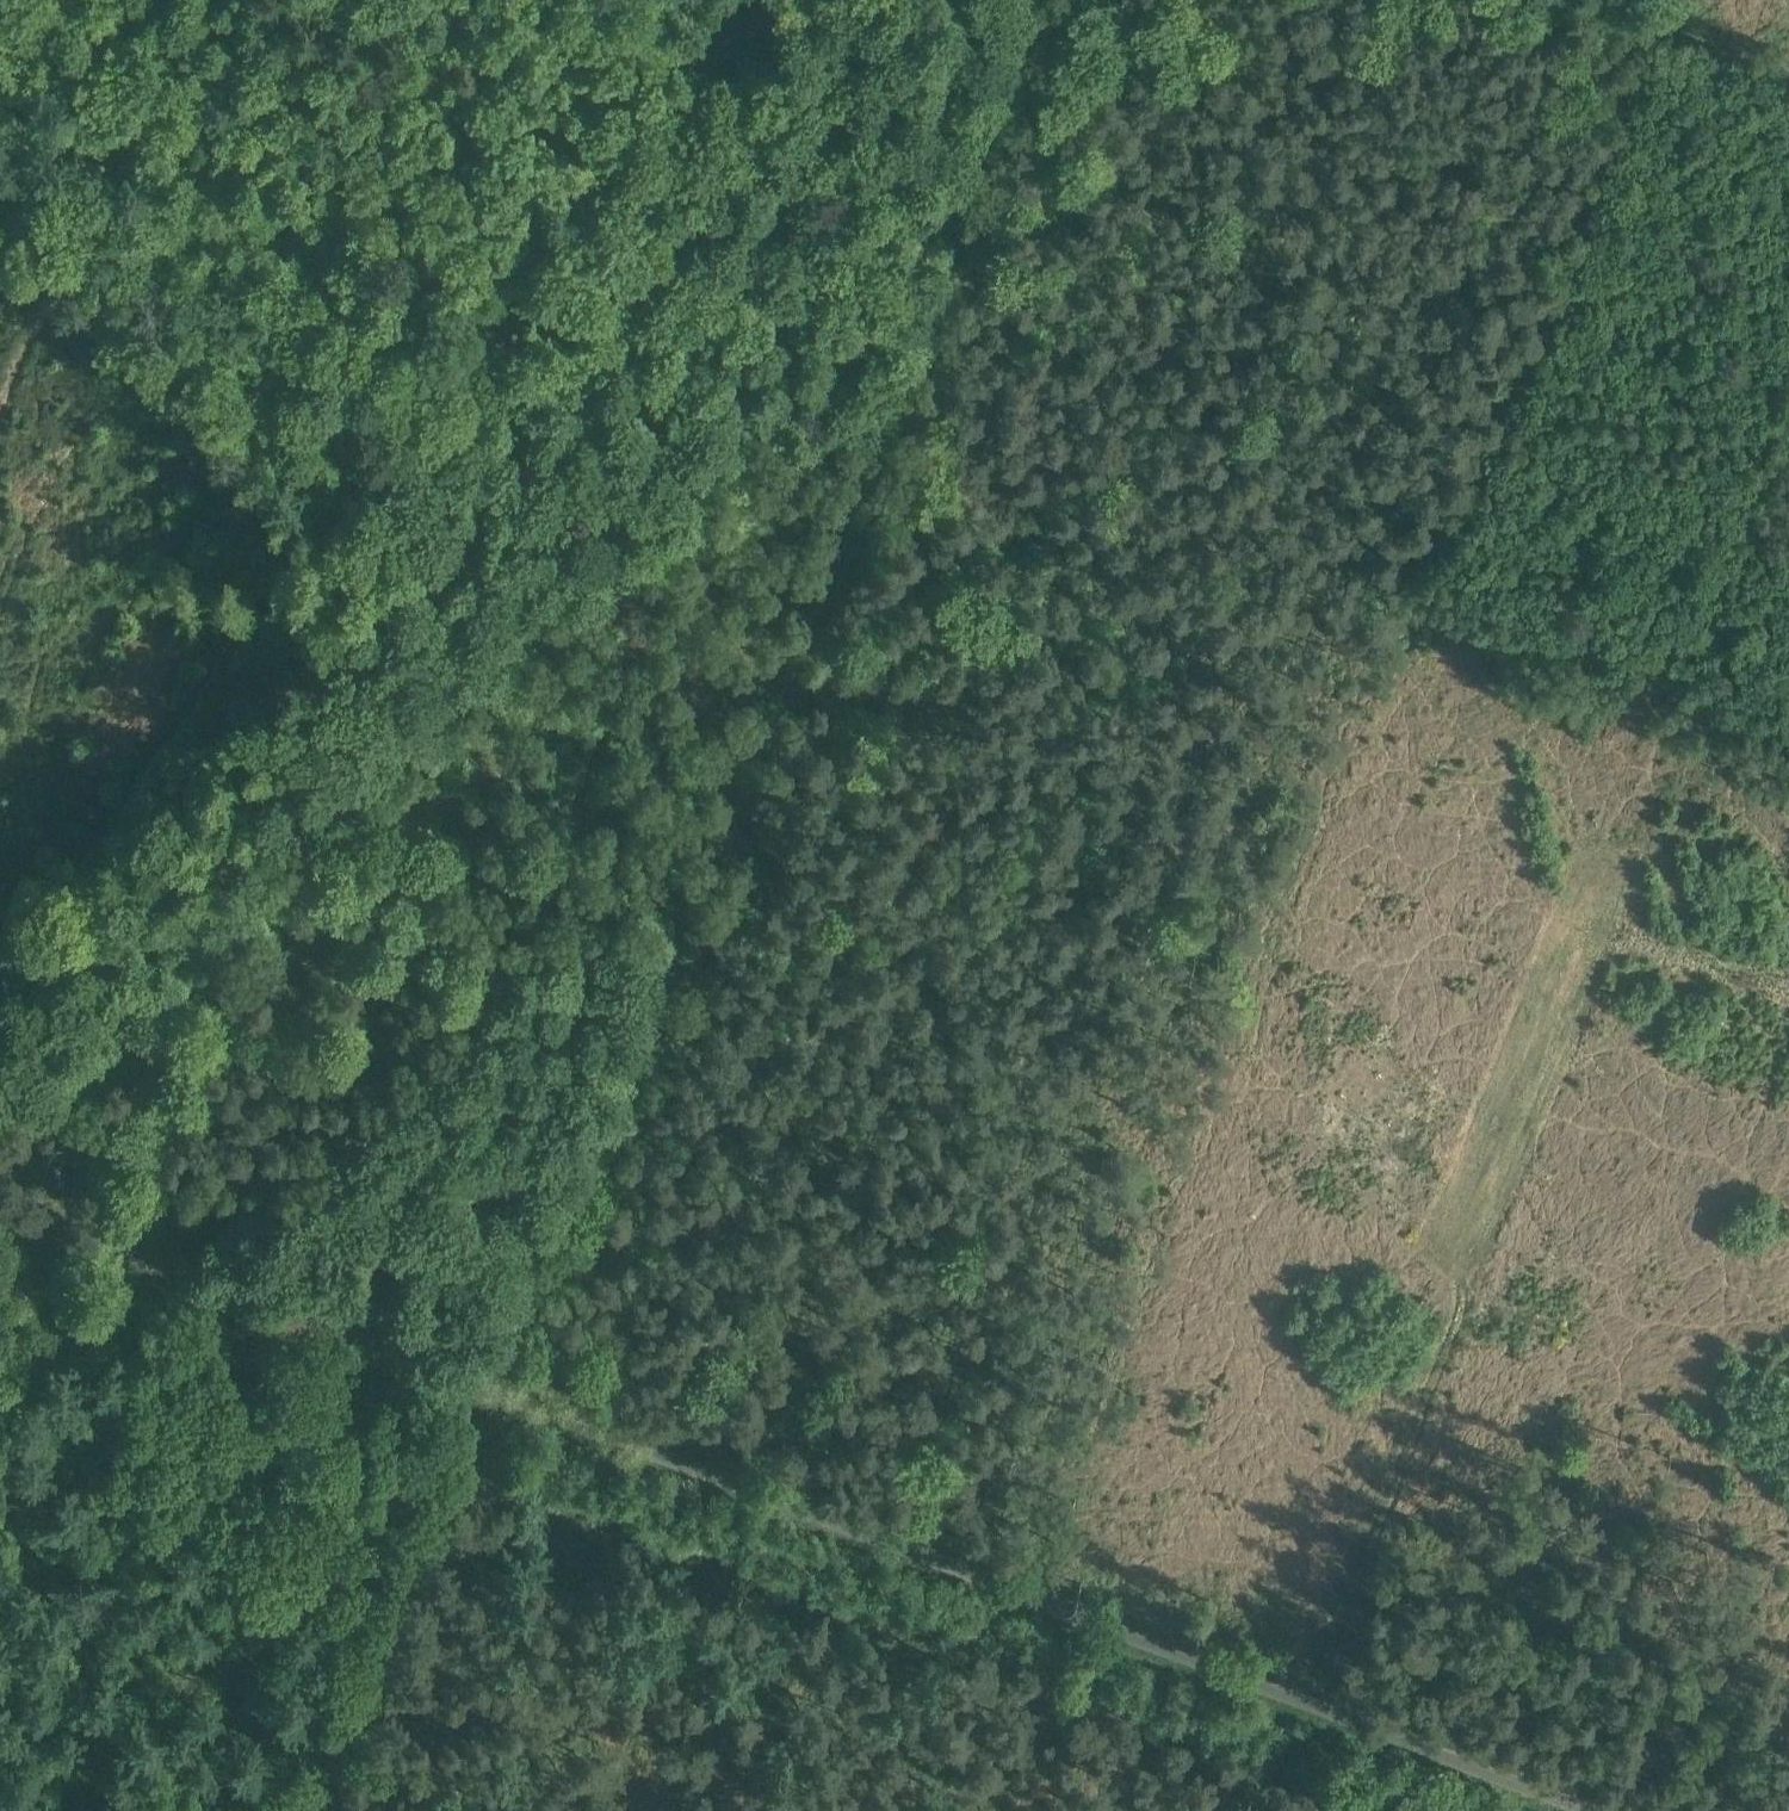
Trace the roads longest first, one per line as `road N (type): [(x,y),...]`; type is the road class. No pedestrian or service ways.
road 1 (track): [(1660,1810),(458,1359)]
road 2 (track): [(711,0),(538,207),(0,930)]
road 3 (track): [(458,1359),(0,1187)]
road 4 (track): [(1673,0),(1788,47)]

